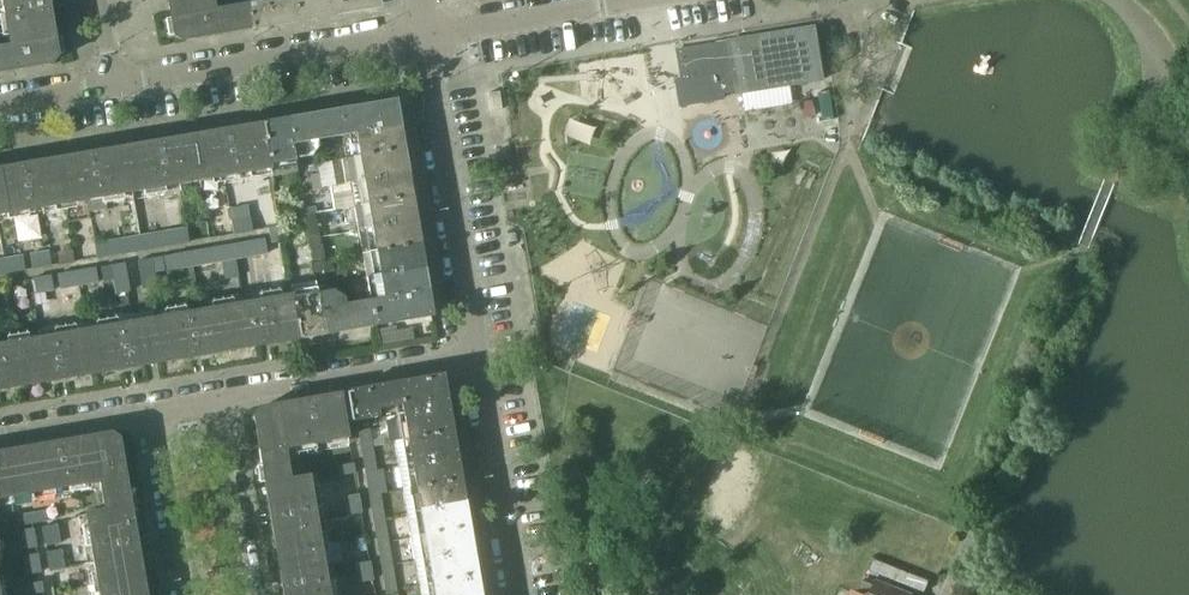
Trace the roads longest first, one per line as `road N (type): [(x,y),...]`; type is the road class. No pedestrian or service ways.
road 1 (residential): [(424,35),(476,354)]
road 2 (residential): [(114,84),(424,35)]
road 3 (residential): [(210,403),(476,354)]
road 4 (residential): [(476,354),(519,594)]
road 5 (residential): [(424,35),(634,0)]
road 6 (residential): [(244,594),(210,403)]
road 7 (residential): [(156,411),(187,594)]
road 8 (residential): [(0,436),(156,411)]

